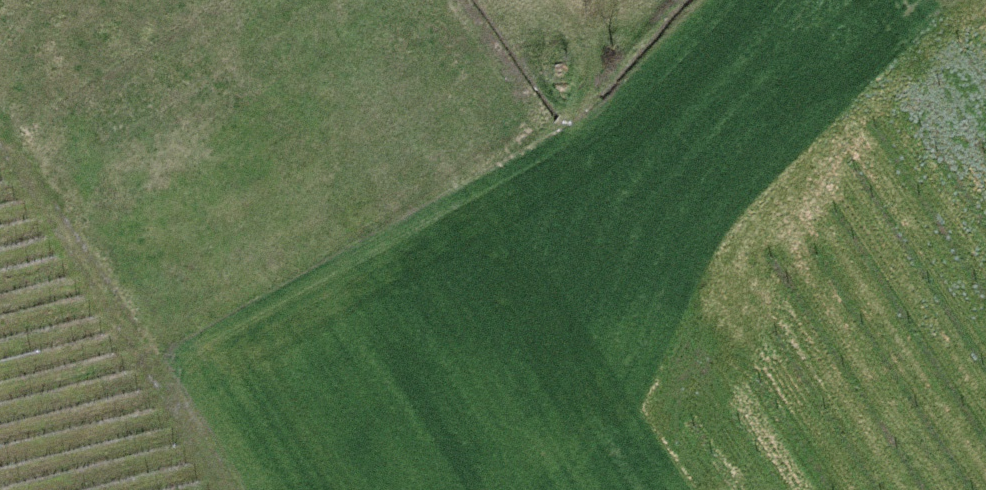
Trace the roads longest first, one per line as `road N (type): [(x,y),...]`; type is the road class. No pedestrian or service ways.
road 1 (track): [(730,0),(591,131),(167,385)]
road 2 (track): [(235,489),(0,127)]

